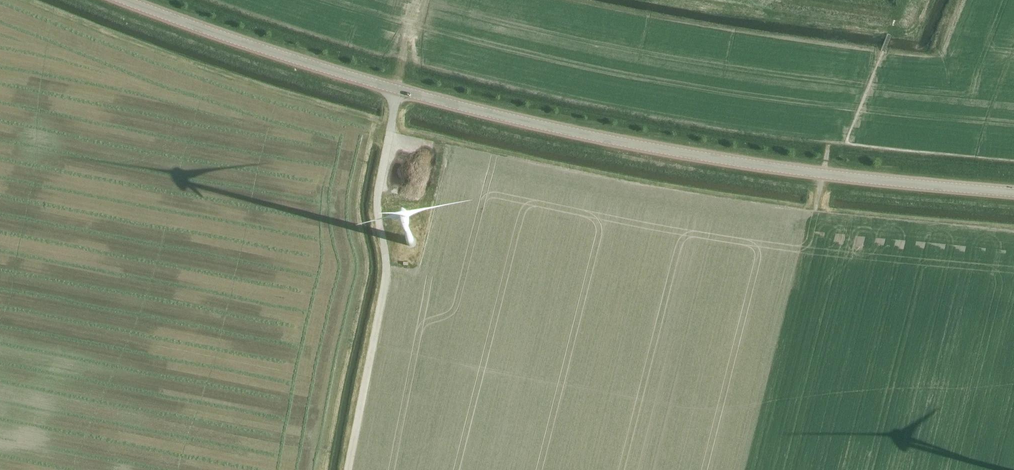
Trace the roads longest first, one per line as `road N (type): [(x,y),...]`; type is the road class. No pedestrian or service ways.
road 1 (secondary): [(1013,189),(634,143),(400,91),(124,0)]

